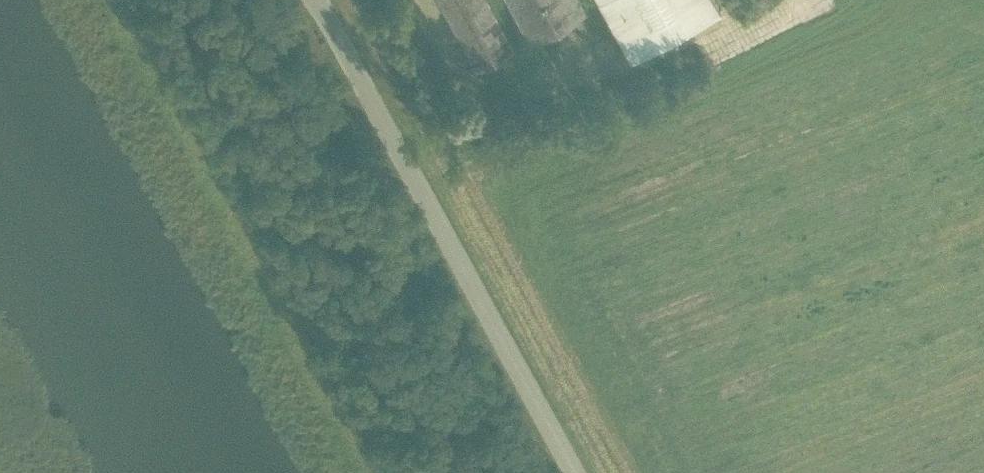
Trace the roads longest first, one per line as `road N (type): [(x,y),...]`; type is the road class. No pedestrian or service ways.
road 1 (unclassified): [(576,472),(317,0)]

